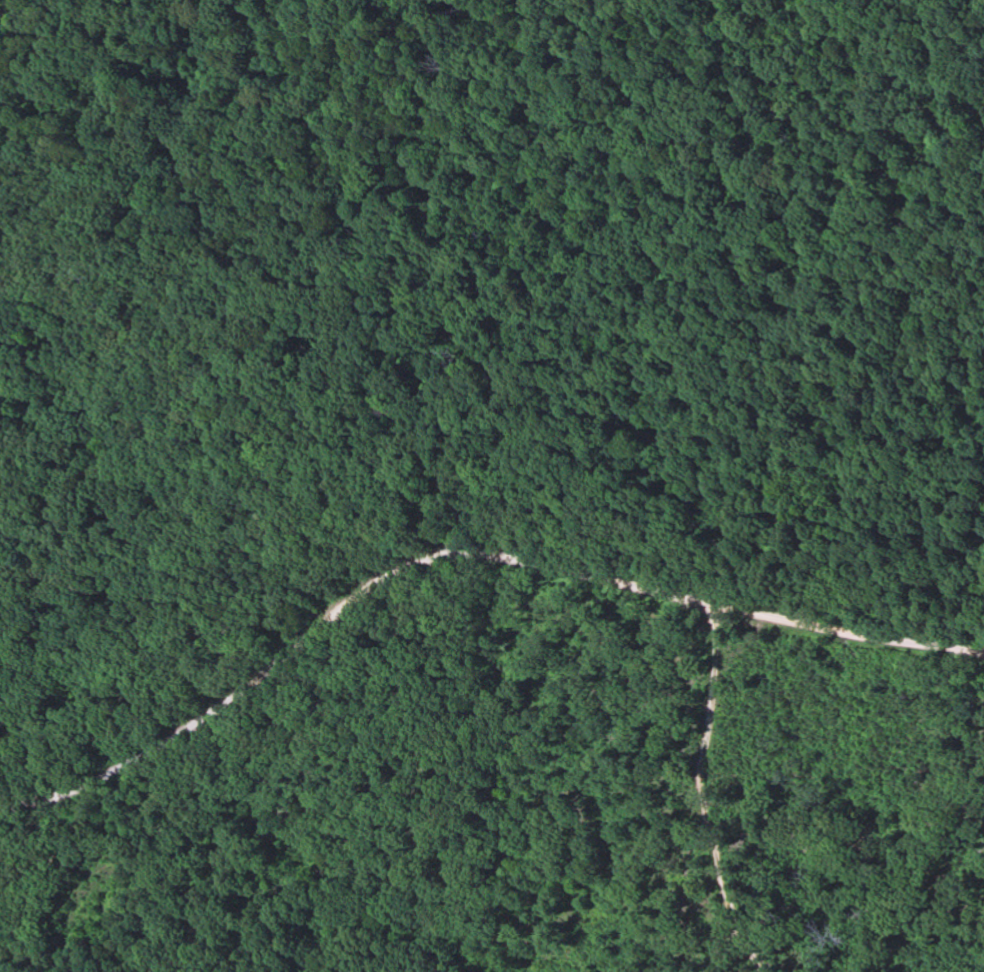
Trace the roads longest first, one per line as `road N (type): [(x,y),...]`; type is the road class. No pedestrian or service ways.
road 1 (residential): [(0,821),(173,745),(341,602),(417,563),(487,556),(802,627),(983,658)]

